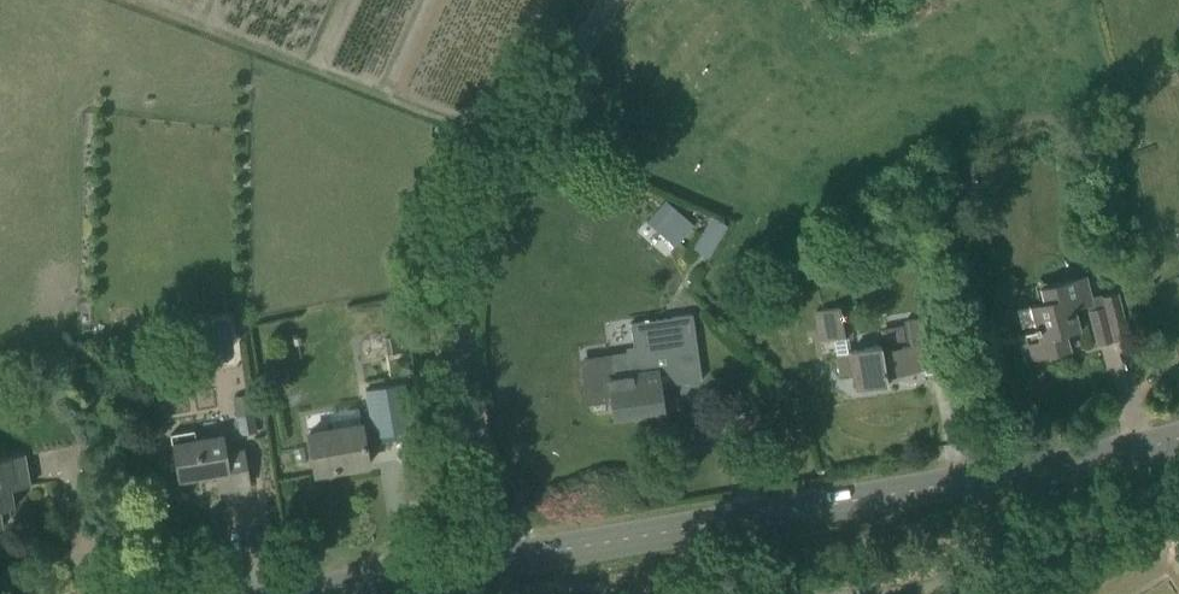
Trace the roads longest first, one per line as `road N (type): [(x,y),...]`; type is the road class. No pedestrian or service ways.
road 1 (tertiary): [(503,555),(1178,437)]
road 2 (unclassified): [(503,555),(455,333),(460,282),(600,0)]
road 3 (tertiary): [(279,593),(503,555)]

